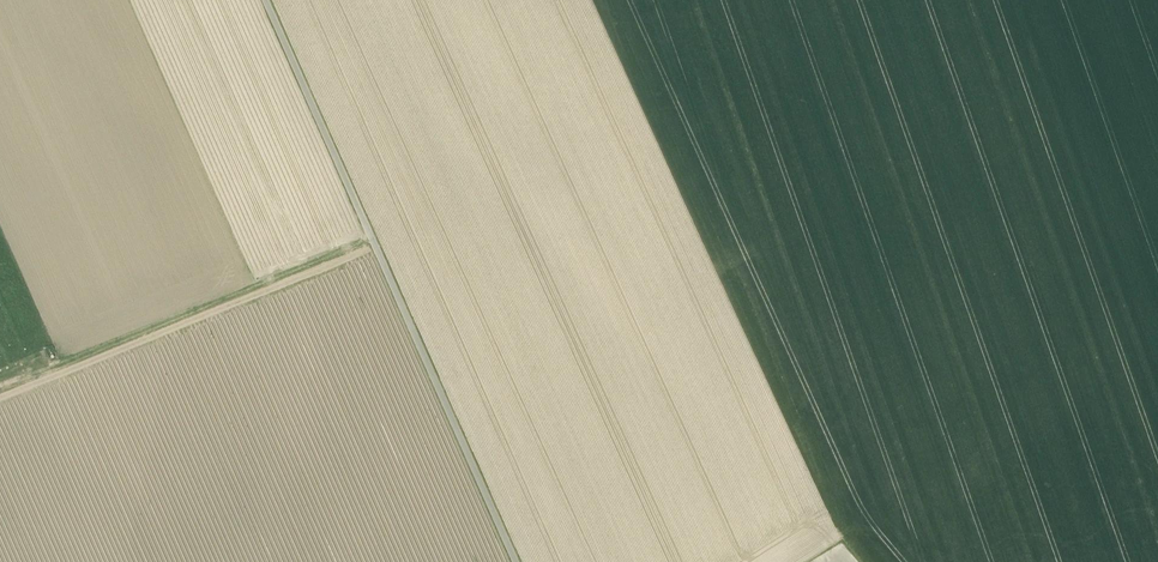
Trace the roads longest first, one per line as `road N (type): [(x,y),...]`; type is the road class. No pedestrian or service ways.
road 1 (unclassified): [(515,561),(265,0)]
road 2 (track): [(0,388),(372,238)]

